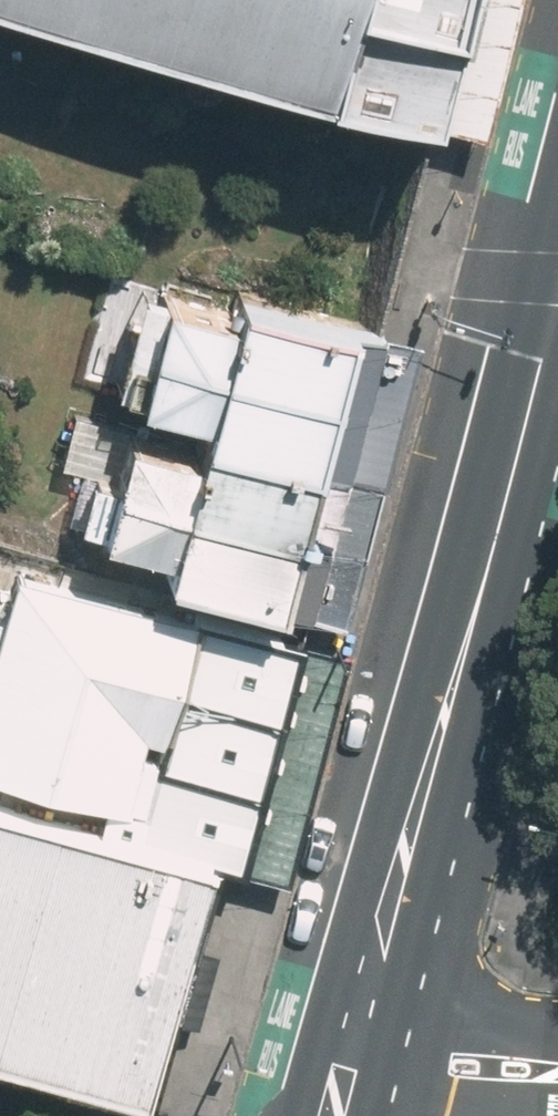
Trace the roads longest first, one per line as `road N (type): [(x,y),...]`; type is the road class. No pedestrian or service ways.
road 1 (primary): [(557,218),(360,980)]
road 2 (residential): [(557,1105),(436,1103),(335,1076)]
road 3 (residential): [(360,980),(557,1030)]

